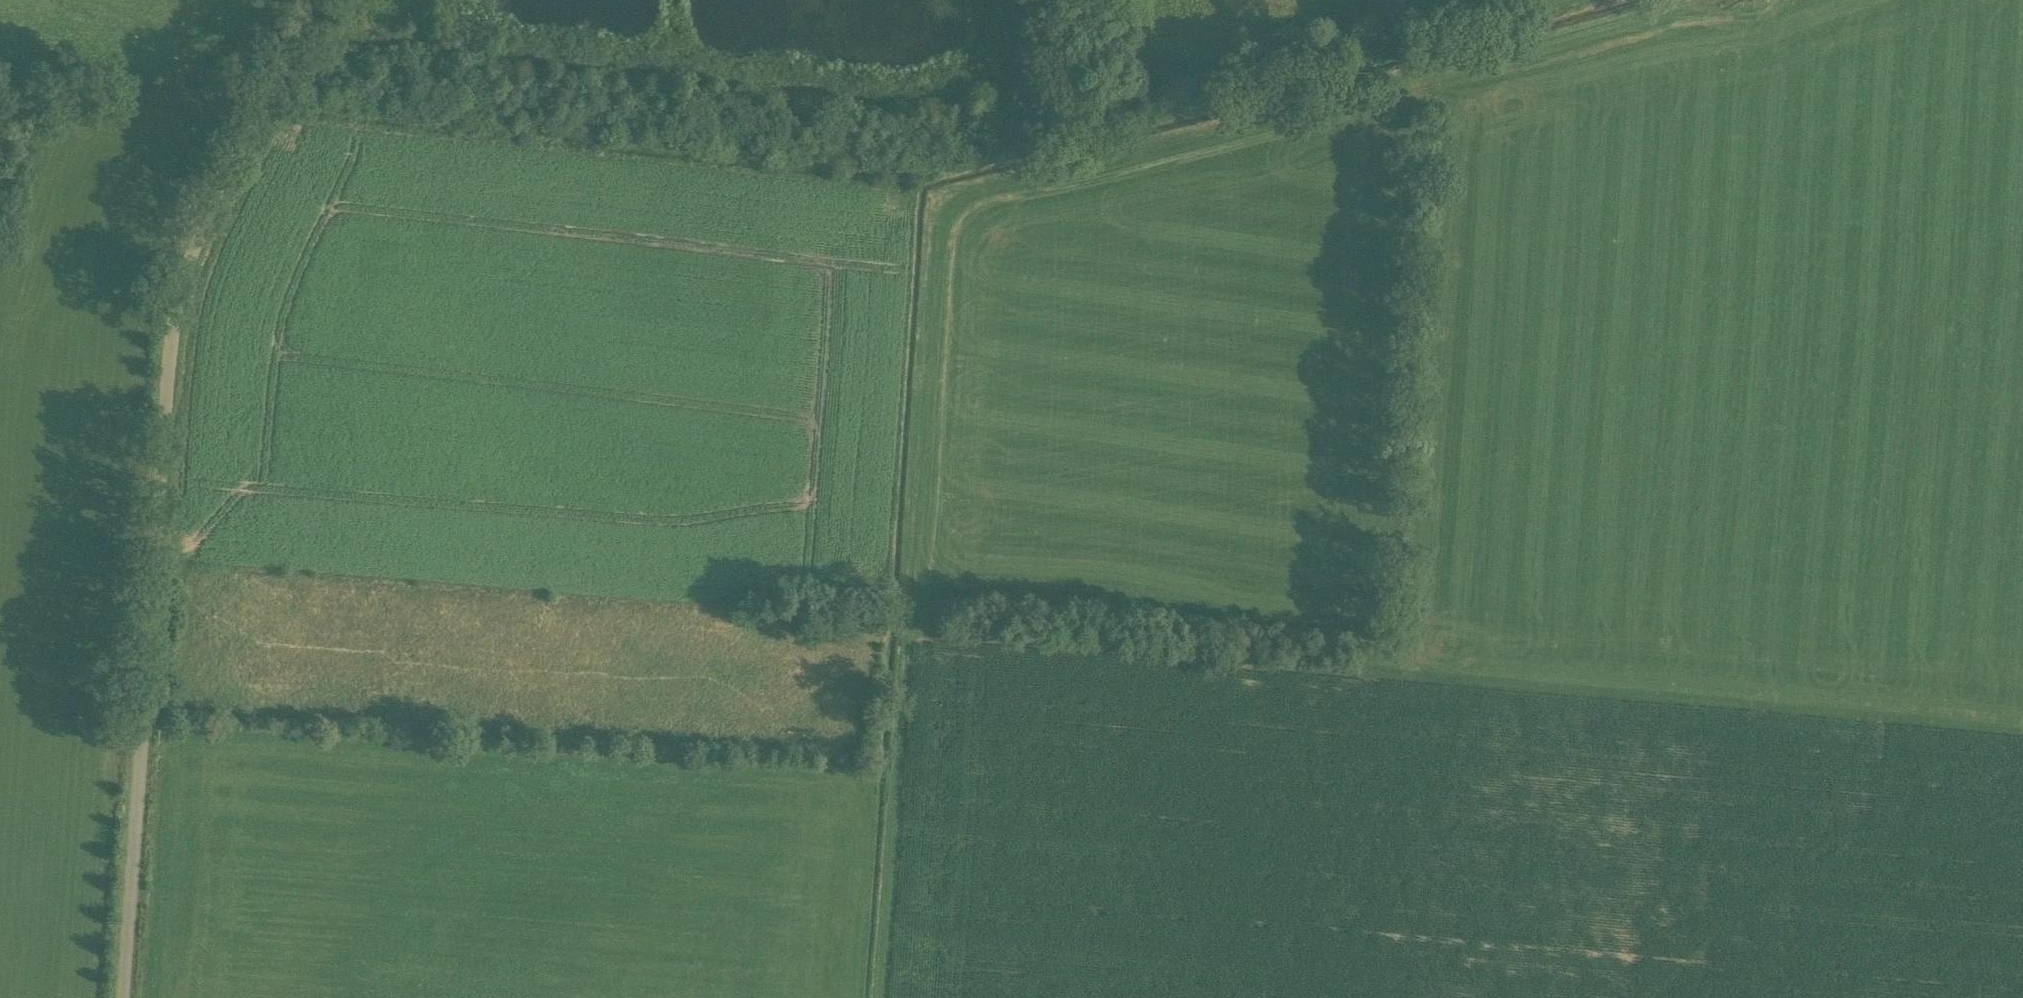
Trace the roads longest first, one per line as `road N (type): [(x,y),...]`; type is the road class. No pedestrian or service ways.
road 1 (tertiary): [(122,997),(172,337),(189,262),(317,0)]

